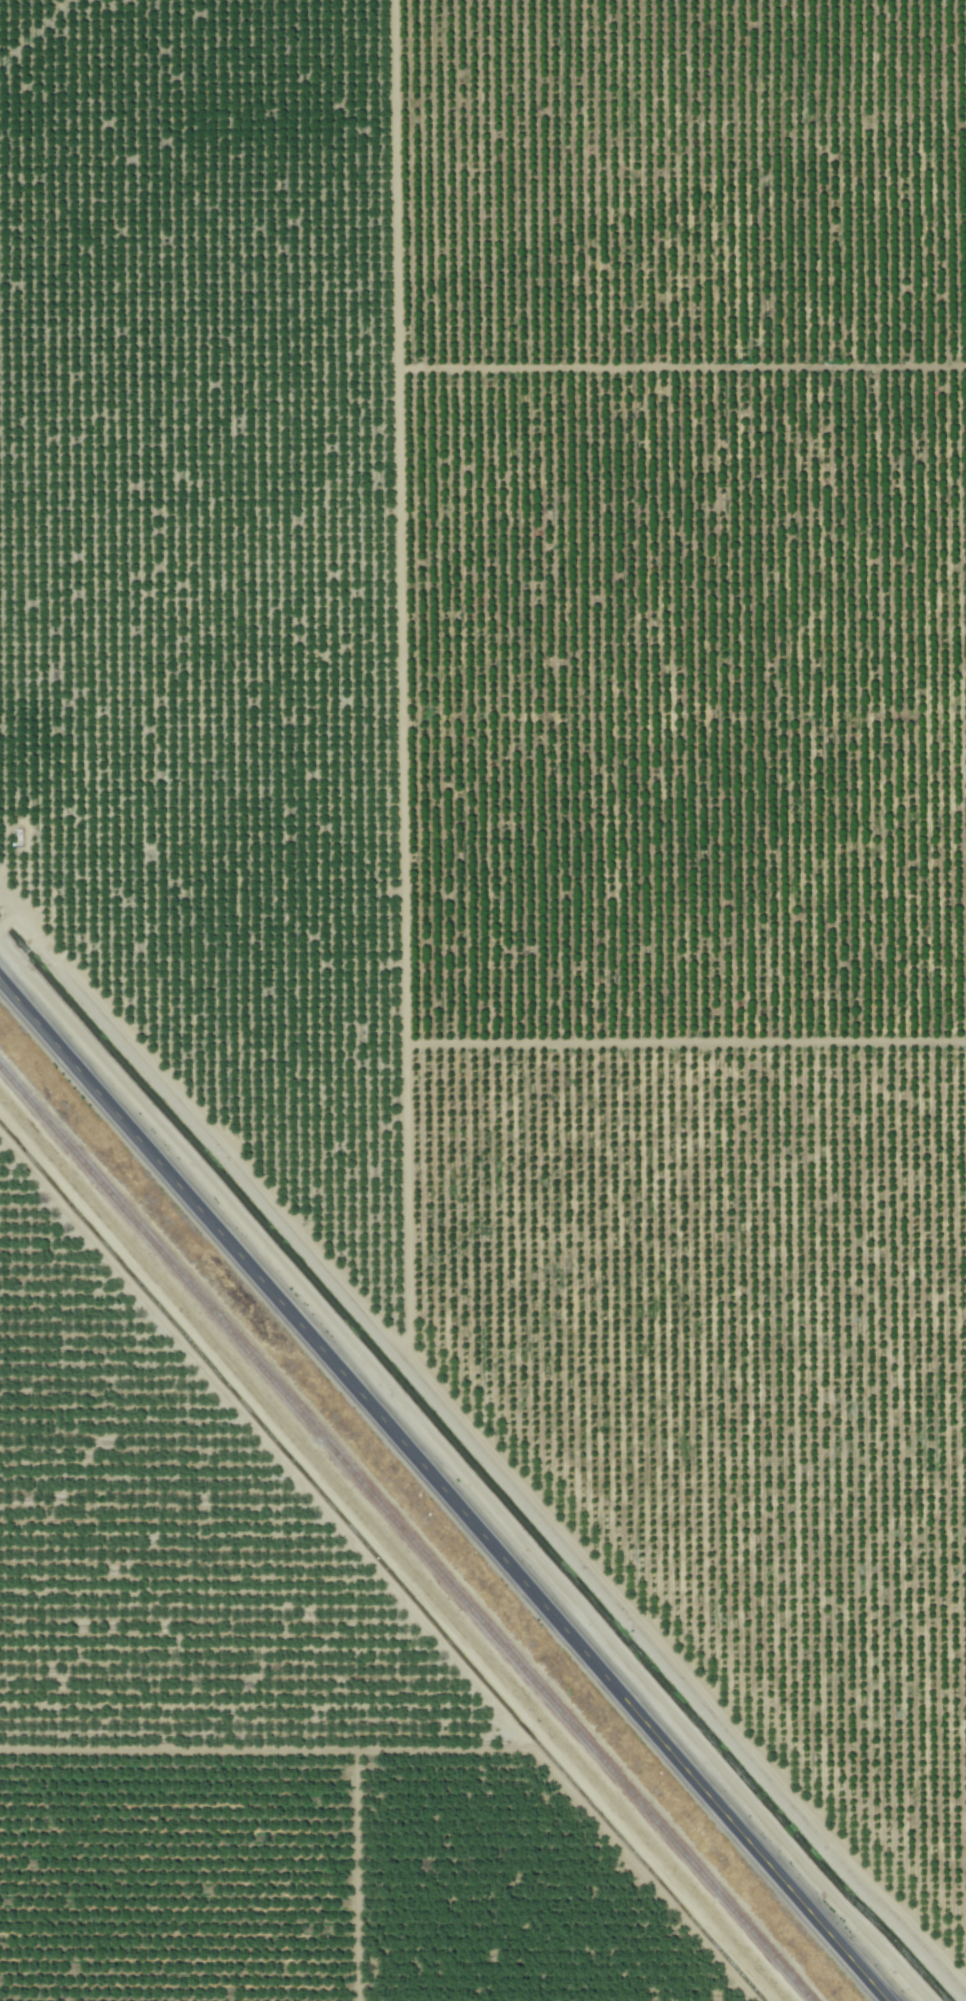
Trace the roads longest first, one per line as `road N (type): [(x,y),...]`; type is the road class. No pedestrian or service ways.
road 1 (primary): [(0,980),(888,2000)]

